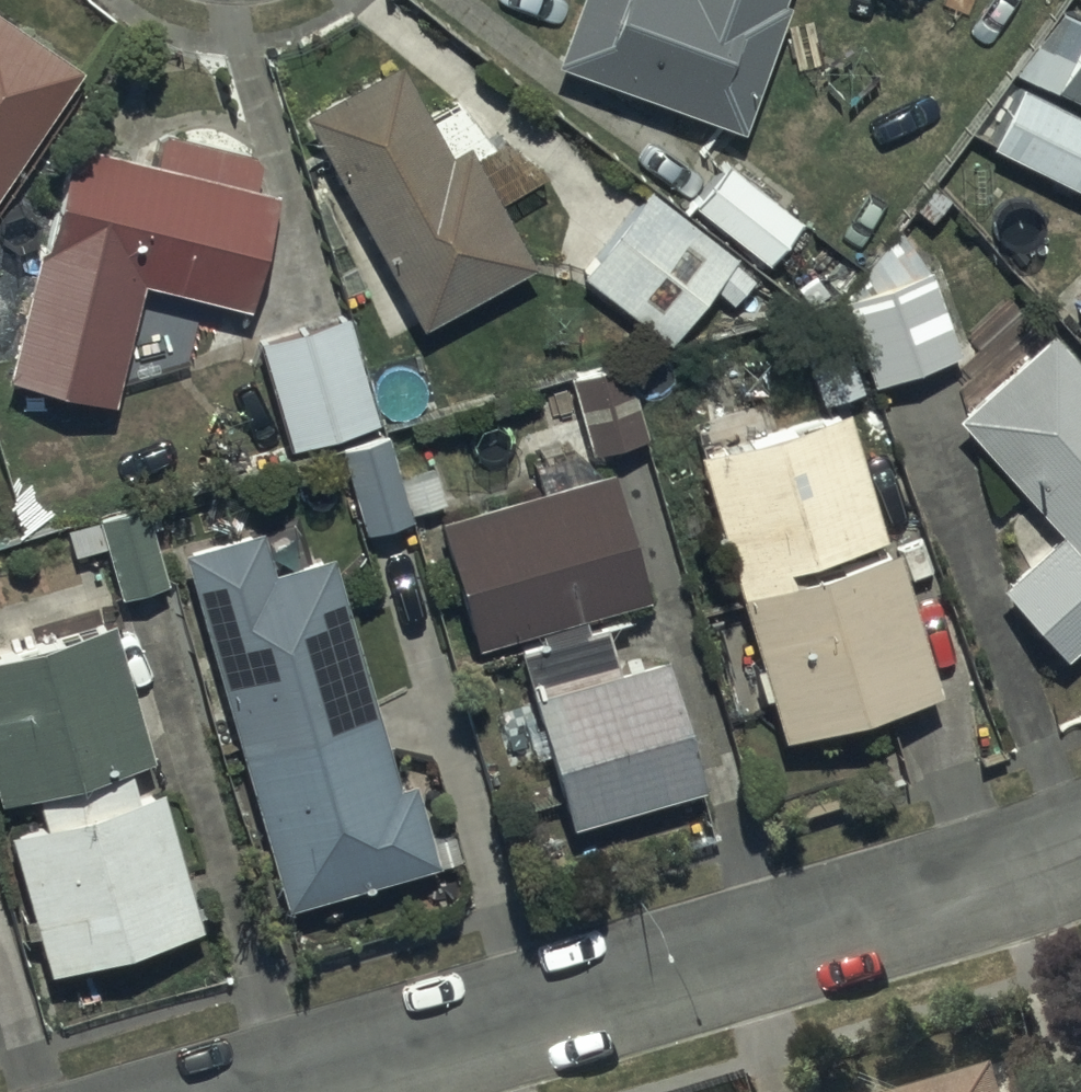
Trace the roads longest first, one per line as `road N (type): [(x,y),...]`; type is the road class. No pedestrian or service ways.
road 1 (residential): [(242,1091),(1005,877),(1080,844)]

